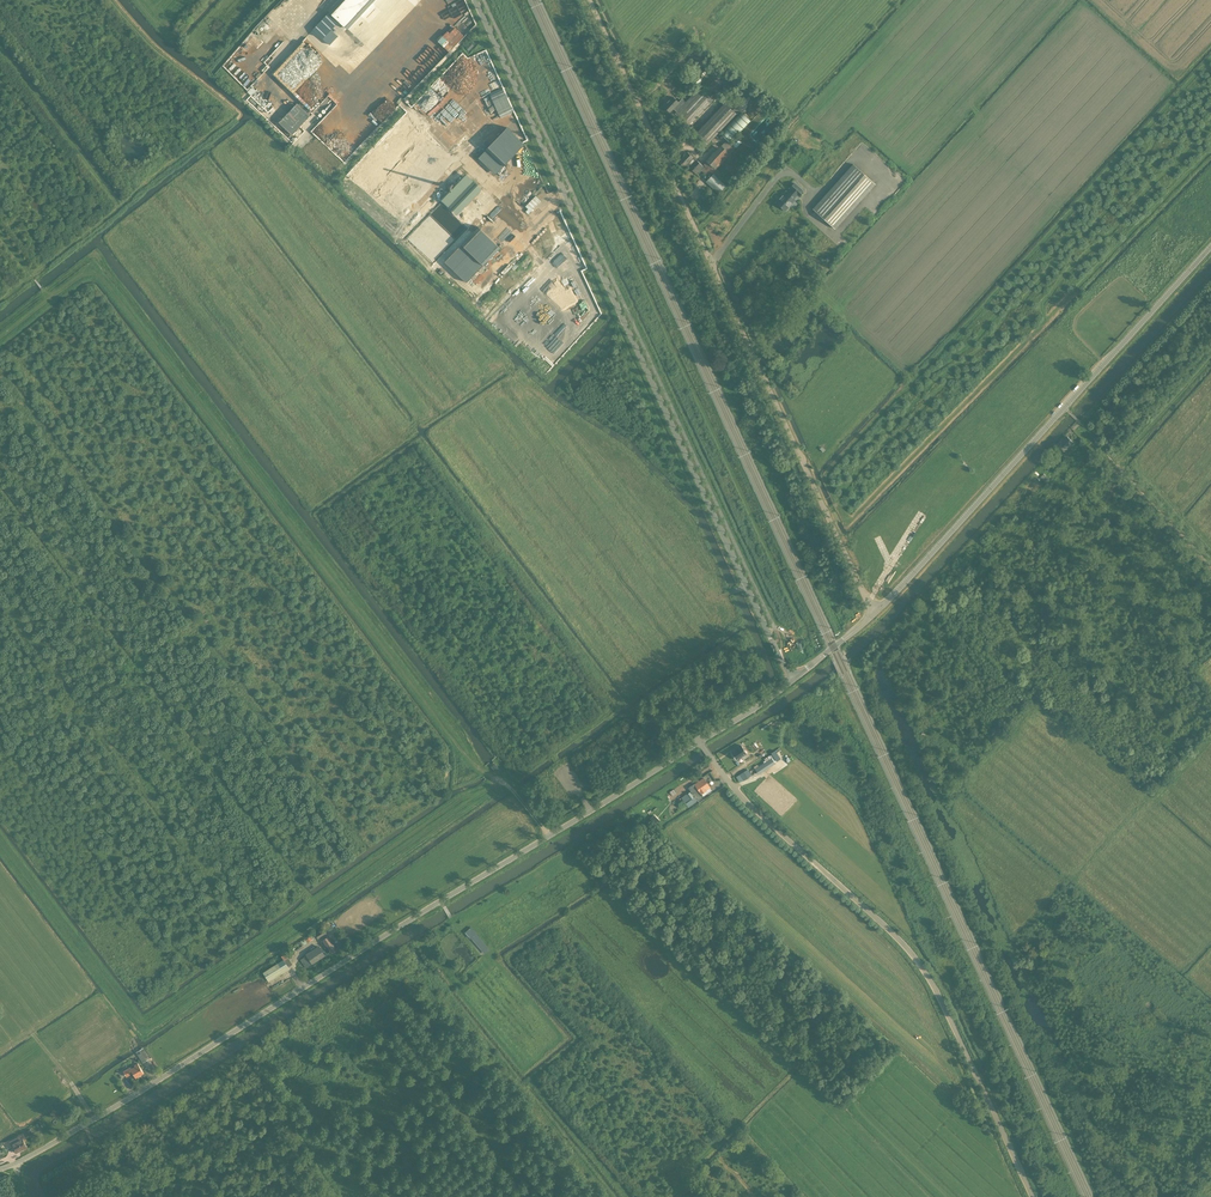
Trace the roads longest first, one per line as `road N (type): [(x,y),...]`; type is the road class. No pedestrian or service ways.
road 1 (unclassified): [(0,1170),(700,742)]
road 2 (unclassified): [(774,644),(477,0)]
road 3 (unclassified): [(873,614),(588,0)]
road 4 (unclassified): [(1033,1196),(920,964),(753,807),(700,742)]
road 5 (unclassified): [(873,614),(1065,408)]
road 6 (unclassified): [(1210,245),(1065,408)]
road 7 (track): [(1210,566),(1119,463)]

